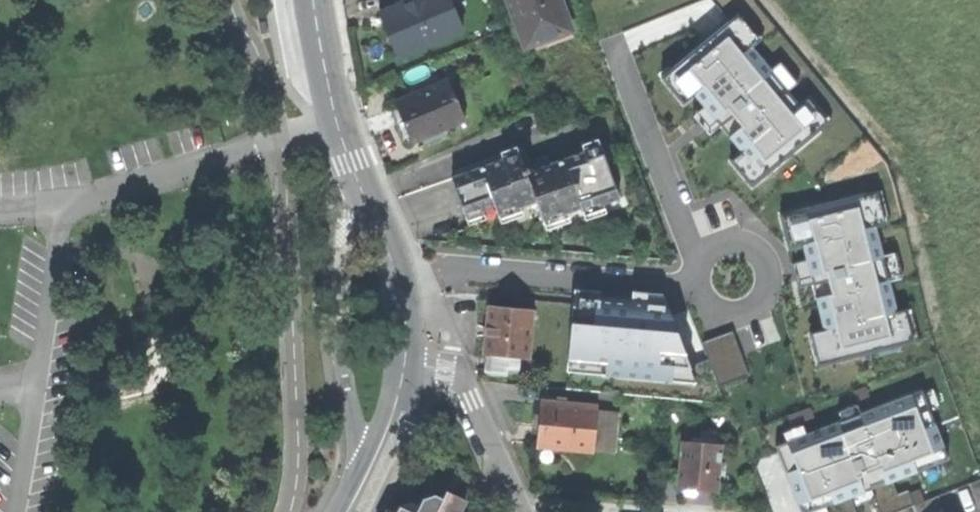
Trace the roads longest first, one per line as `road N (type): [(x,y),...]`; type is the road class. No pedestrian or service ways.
road 1 (track): [(765,0),(896,157),(978,455)]
road 2 (residential): [(408,343),(403,278),(341,123),(315,0)]
road 3 (residential): [(408,343),(459,376),(522,511)]
road 4 (residential): [(345,511),(395,413),(408,343)]

